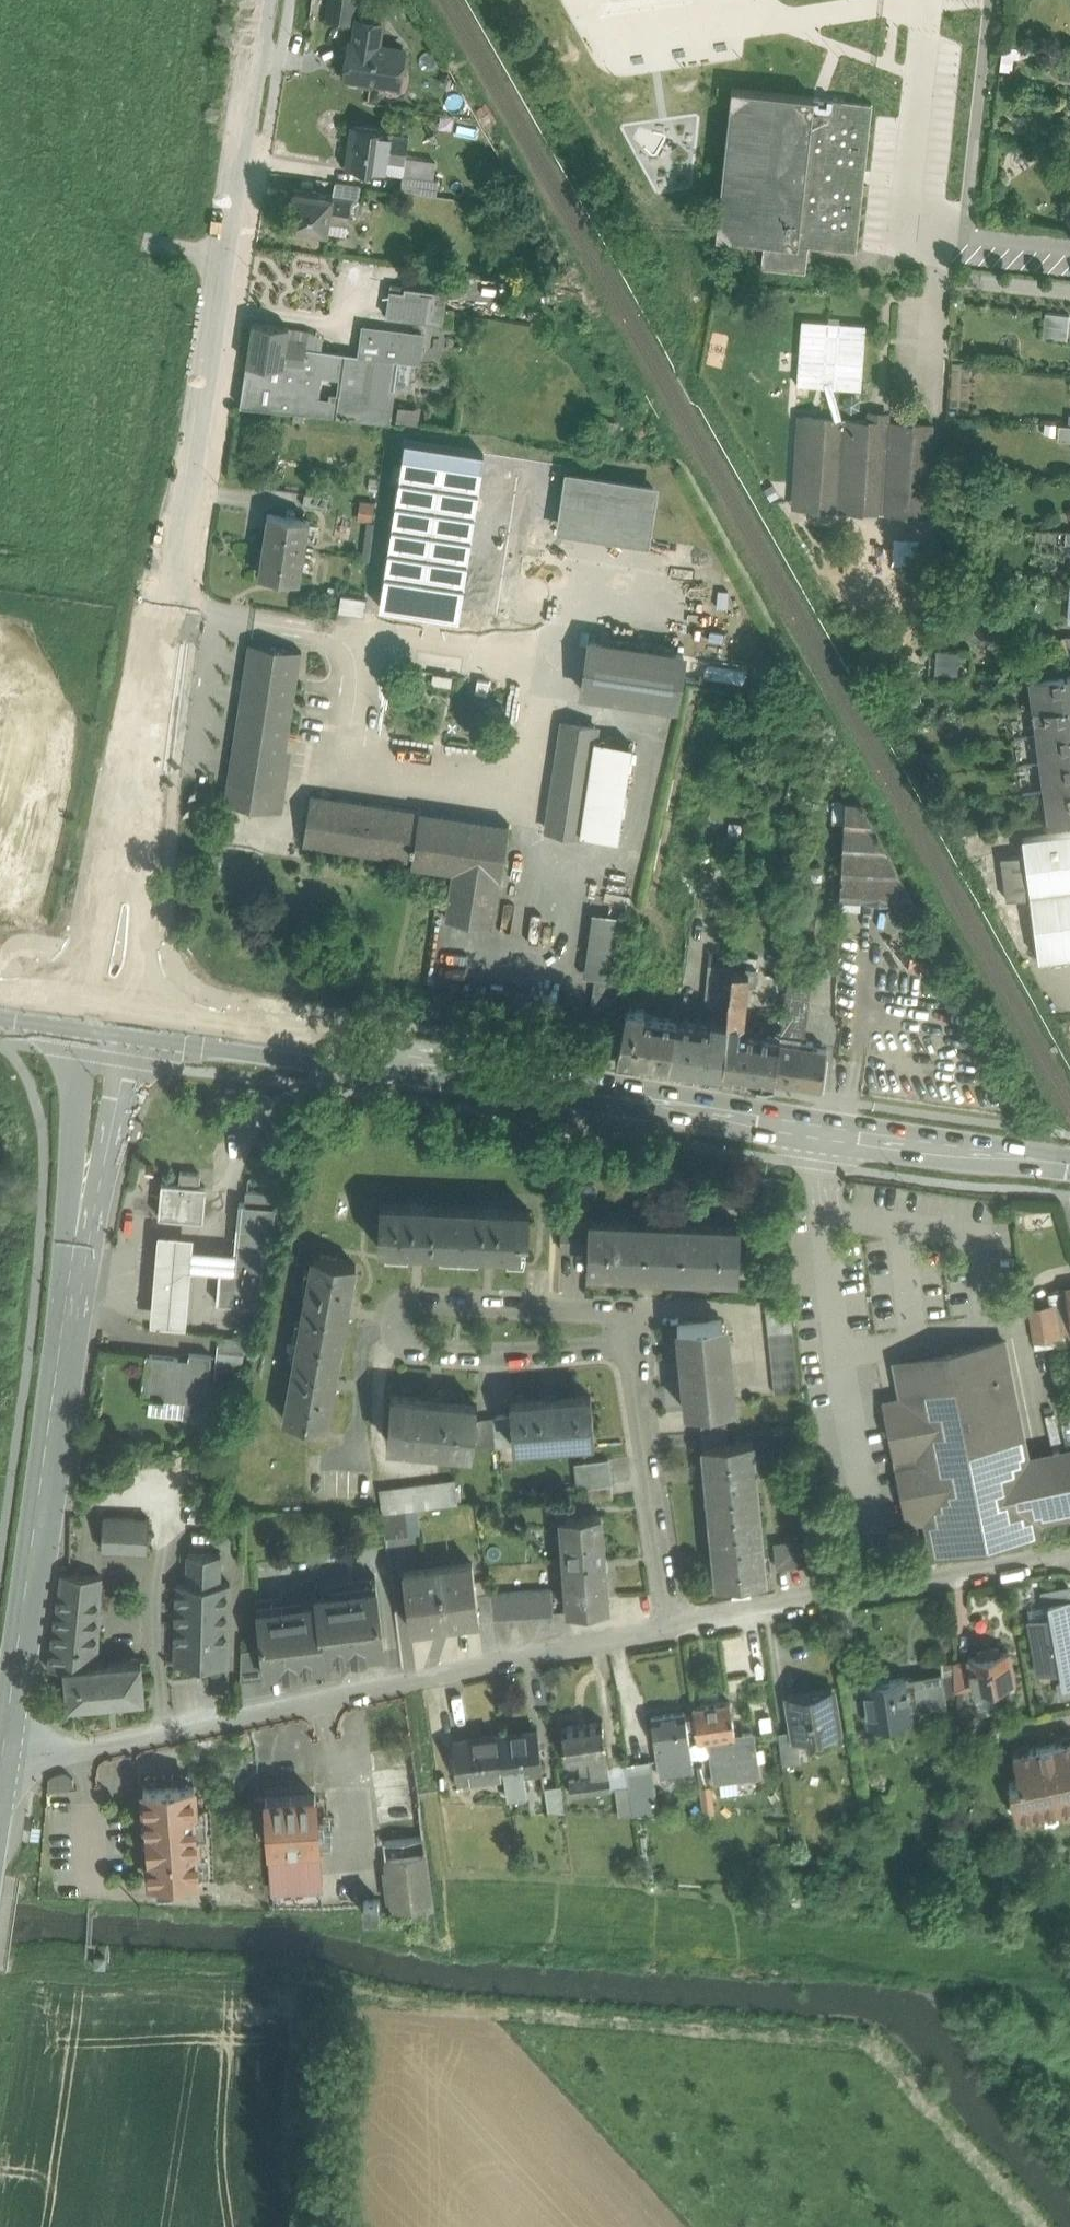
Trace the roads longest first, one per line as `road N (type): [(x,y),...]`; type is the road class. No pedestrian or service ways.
road 1 (secondary): [(261,0),(109,1018)]
road 2 (primary): [(109,1018),(1069,1163)]
road 3 (primary): [(7,1748),(109,1018)]
road 4 (residential): [(676,1628),(78,1755),(7,1748)]
road 5 (residential): [(643,1363),(384,1347),(396,1303),(643,1315)]
road 6 (residential): [(1069,1555),(769,1609)]
road 7 (residential): [(643,1363),(676,1628)]

